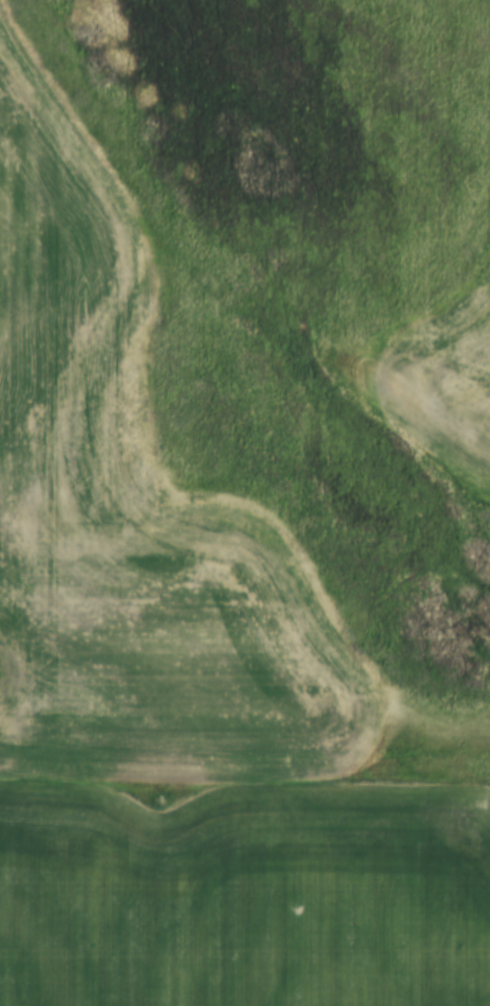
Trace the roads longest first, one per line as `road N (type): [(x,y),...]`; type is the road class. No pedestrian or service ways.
road 1 (track): [(0,783),(489,774)]

